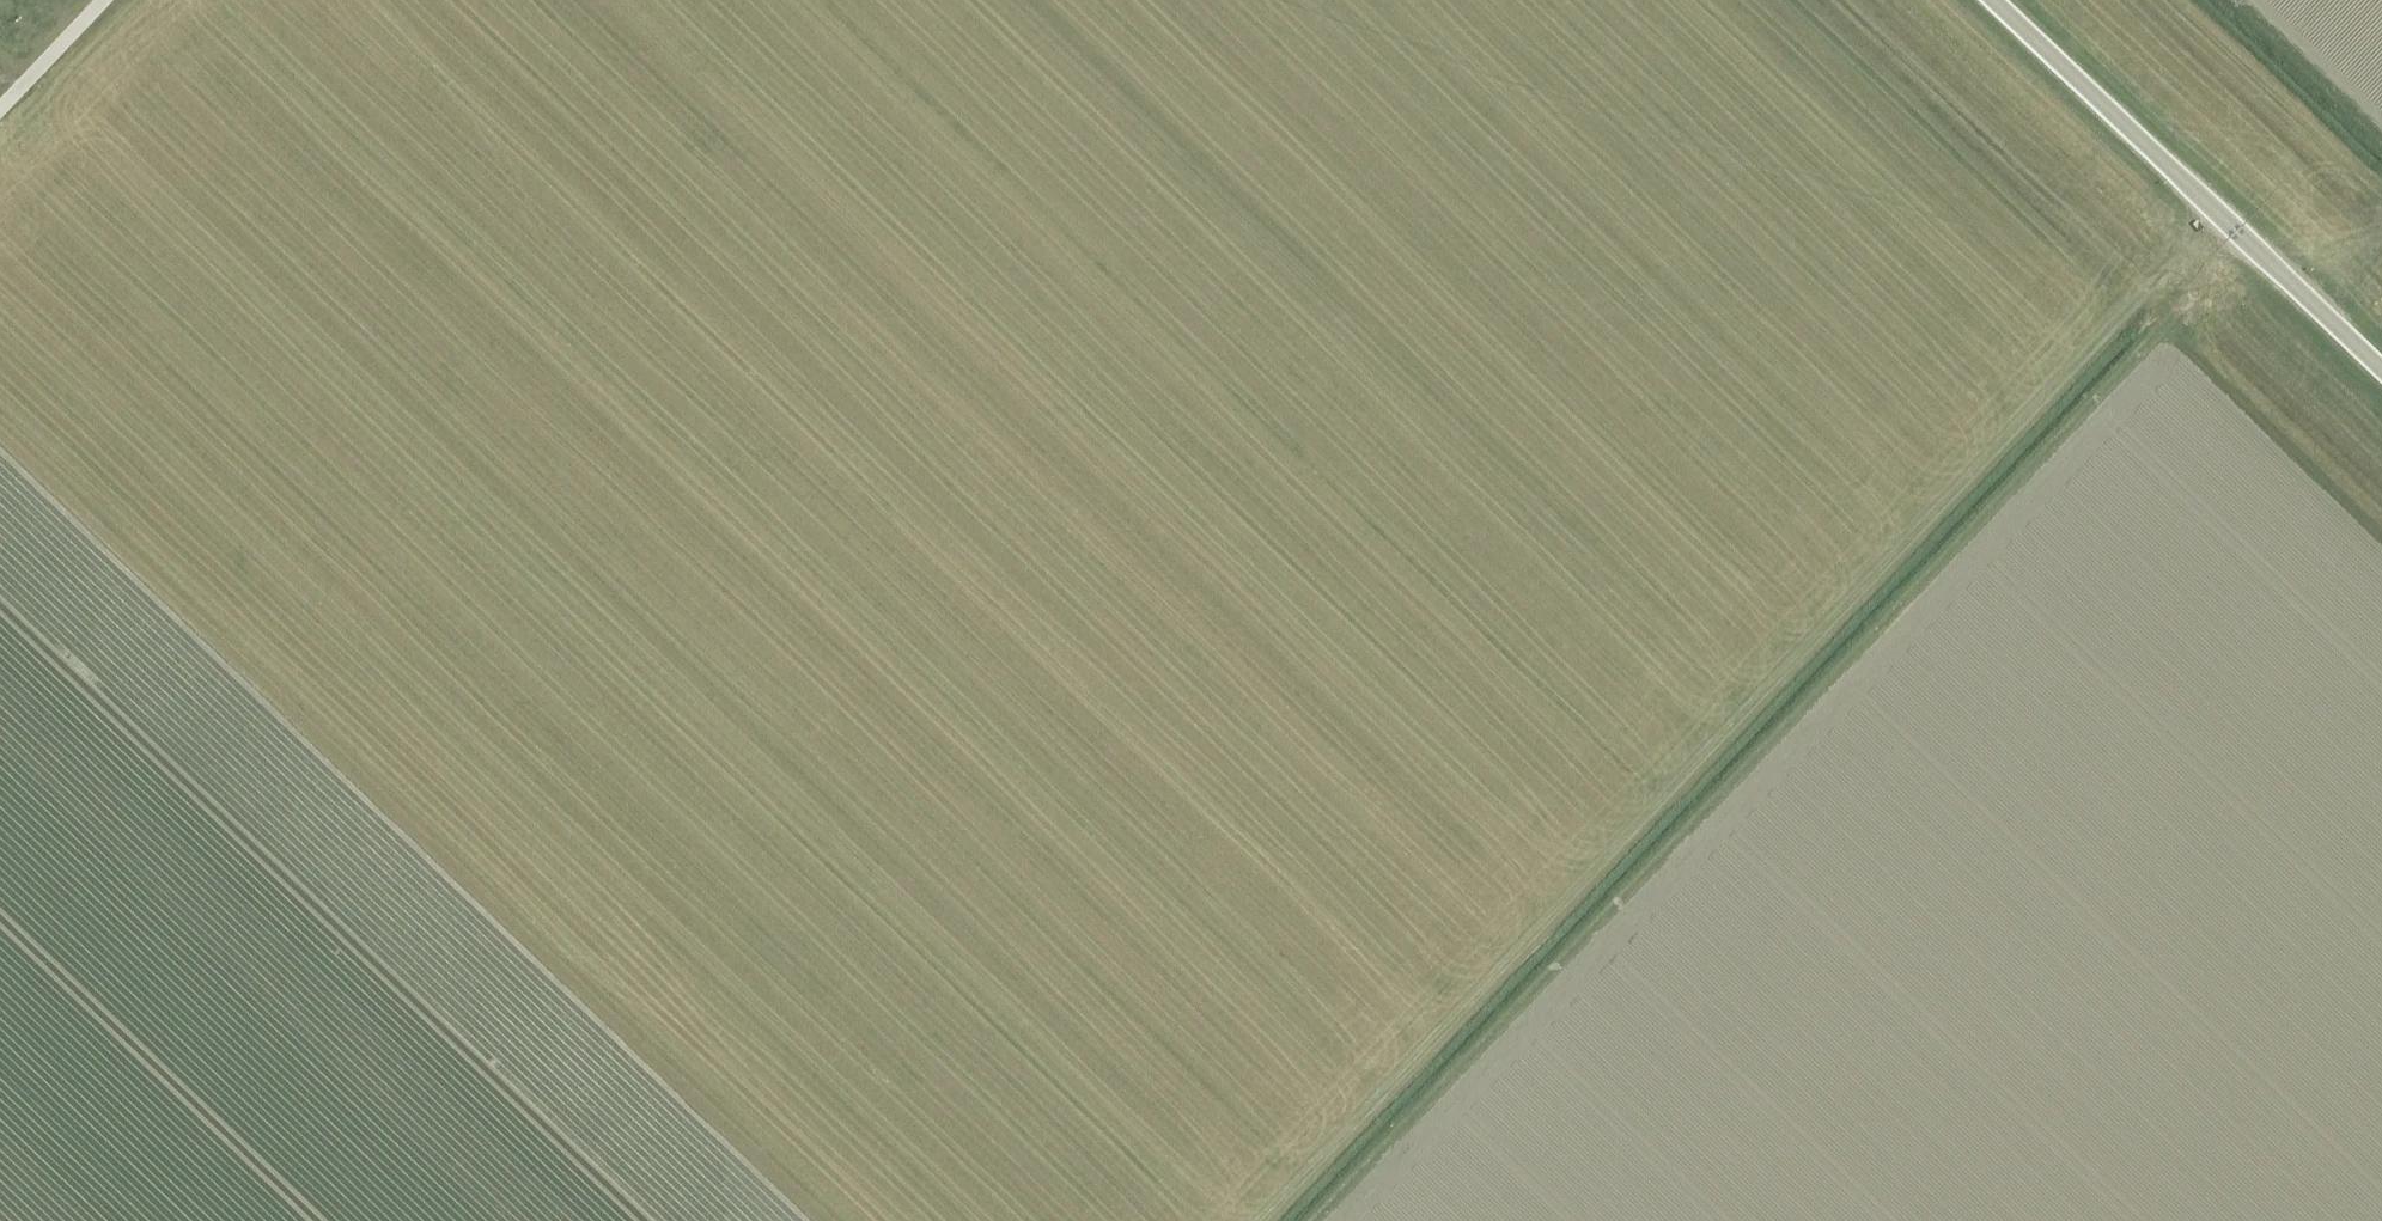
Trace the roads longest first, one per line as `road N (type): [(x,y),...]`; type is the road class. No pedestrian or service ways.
road 1 (tertiary): [(2381,380),(1986,0)]
road 2 (track): [(106,0),(0,111)]

